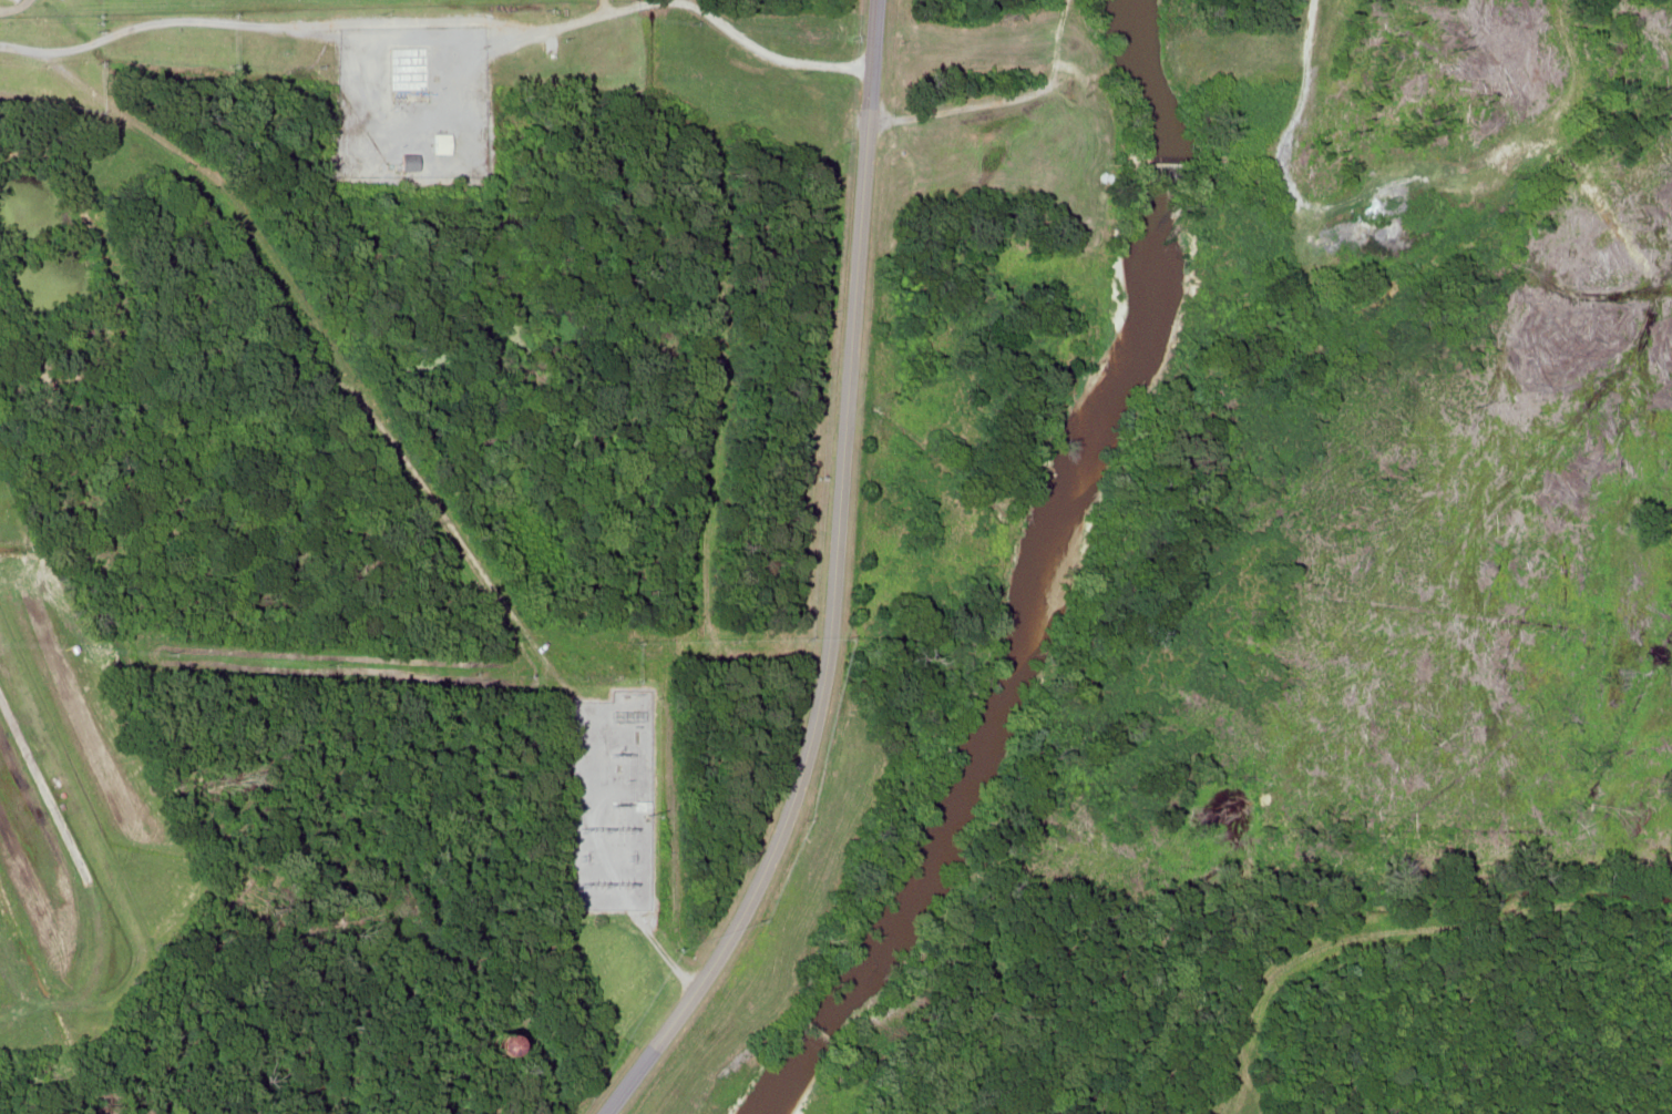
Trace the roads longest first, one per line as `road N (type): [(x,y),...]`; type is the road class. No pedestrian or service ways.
road 1 (residential): [(867,0),(824,573),(775,829),(722,933),(595,1113)]

